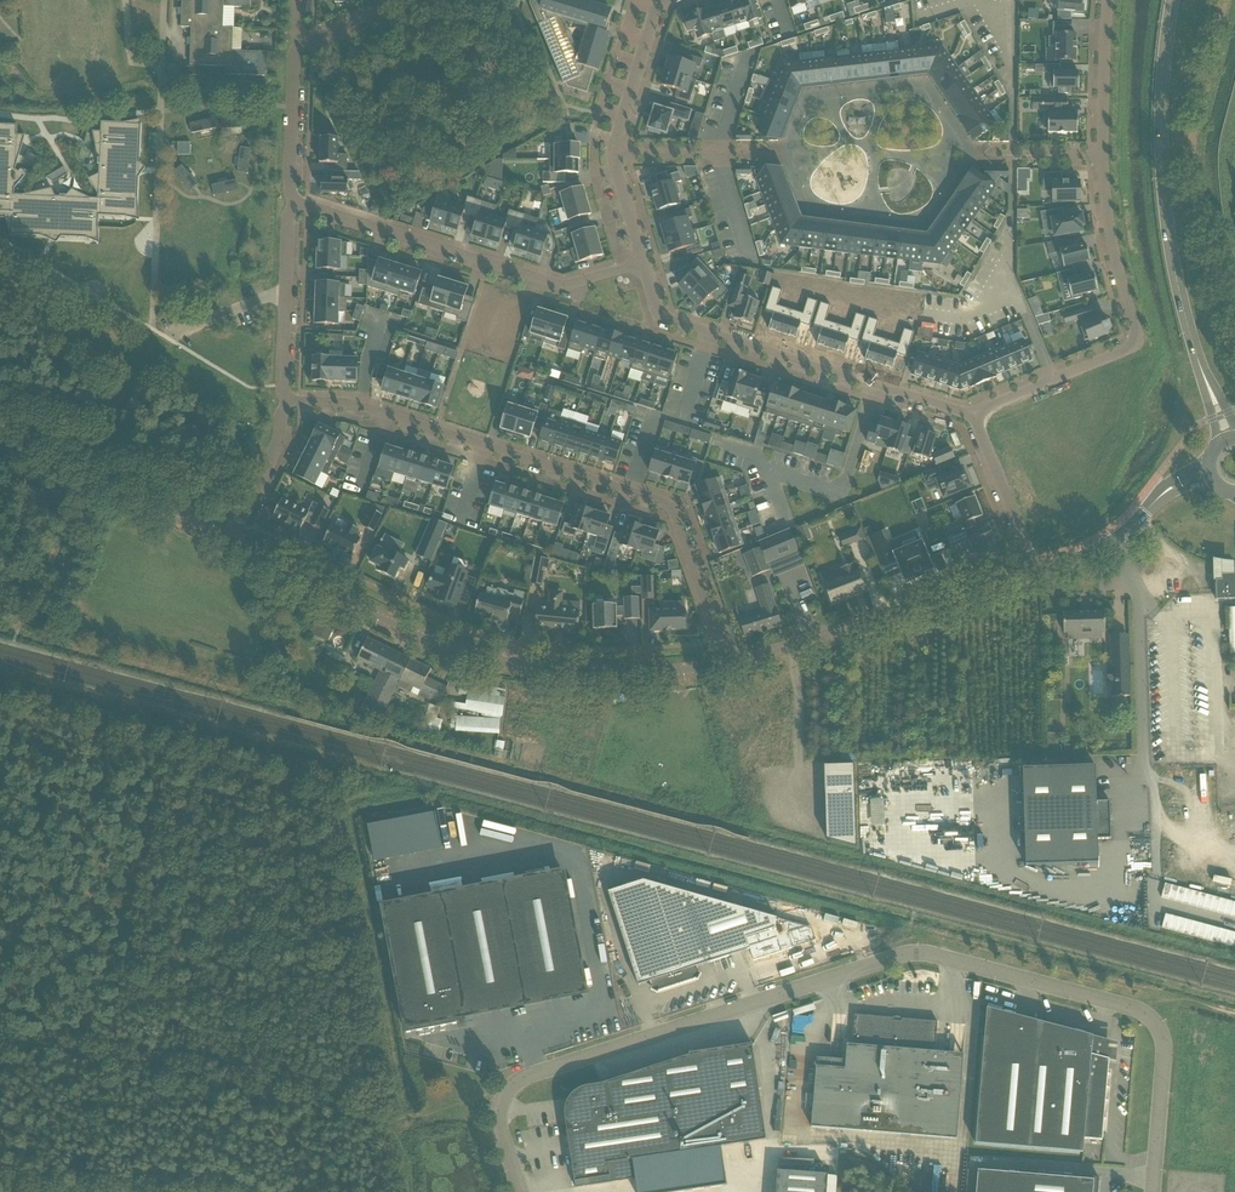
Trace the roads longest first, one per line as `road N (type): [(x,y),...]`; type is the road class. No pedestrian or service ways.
road 1 (unclassified): [(523,1191),(504,1102),(513,1085),(884,966),(931,961),(1130,1013)]
road 2 (residential): [(282,403),(353,406),(668,505),(728,669)]
road 3 (residential): [(728,669),(650,676),(533,670),(451,648),(230,543)]
road 4 (track): [(0,1041),(390,1123),(405,1191)]
road 5 (secondary): [(1208,382),(1190,334),(1170,226),(1162,111),(1173,0)]
road 6 (residential): [(644,264),(659,314),(972,413)]
road 7 (residential): [(287,202),(563,286),(644,264)]
road 8 (residential): [(972,413),(1136,337),(1116,261),(1102,154)]
road 9 (residential): [(1040,573),(728,669)]
road 10 (residential): [(152,330),(162,64)]
road 11 (unclassified): [(1111,541),(1138,594),(1143,755)]
road 12 (unclassified): [(1154,1191),(1165,1059),(1162,1034),(1130,1013)]
road 13 (residential): [(230,543),(75,459)]
road 14 (residential): [(972,413),(1040,573)]
road 15 (residential): [(614,153),(779,151)]
road 16 (residential): [(287,202),(299,41)]
road 17 (residential): [(665,0),(614,153)]
road 18 (residential): [(1102,154),(1107,0)]
road 19 (residential): [(230,543),(281,439),(282,403)]
road 20 (residential): [(165,337),(285,295)]
road 21 (residential): [(976,155),(1102,154)]

